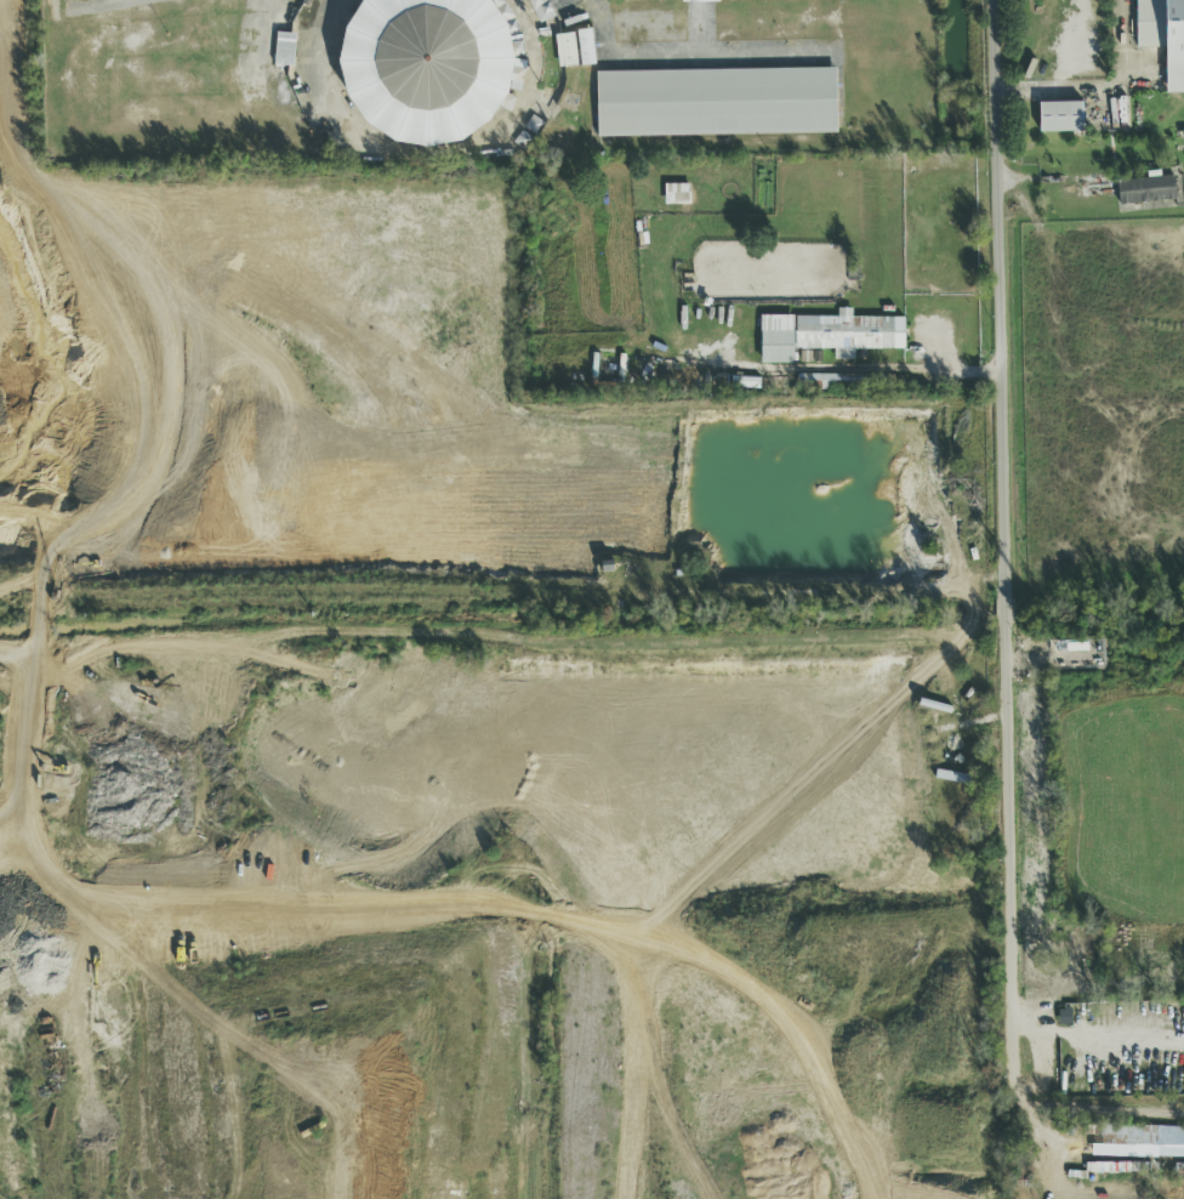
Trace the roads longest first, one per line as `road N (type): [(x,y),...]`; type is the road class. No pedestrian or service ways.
road 1 (residential): [(1183,622),(0,649)]
road 2 (residential): [(997,0),(1008,1072)]
road 3 (residential): [(34,649),(22,812)]

